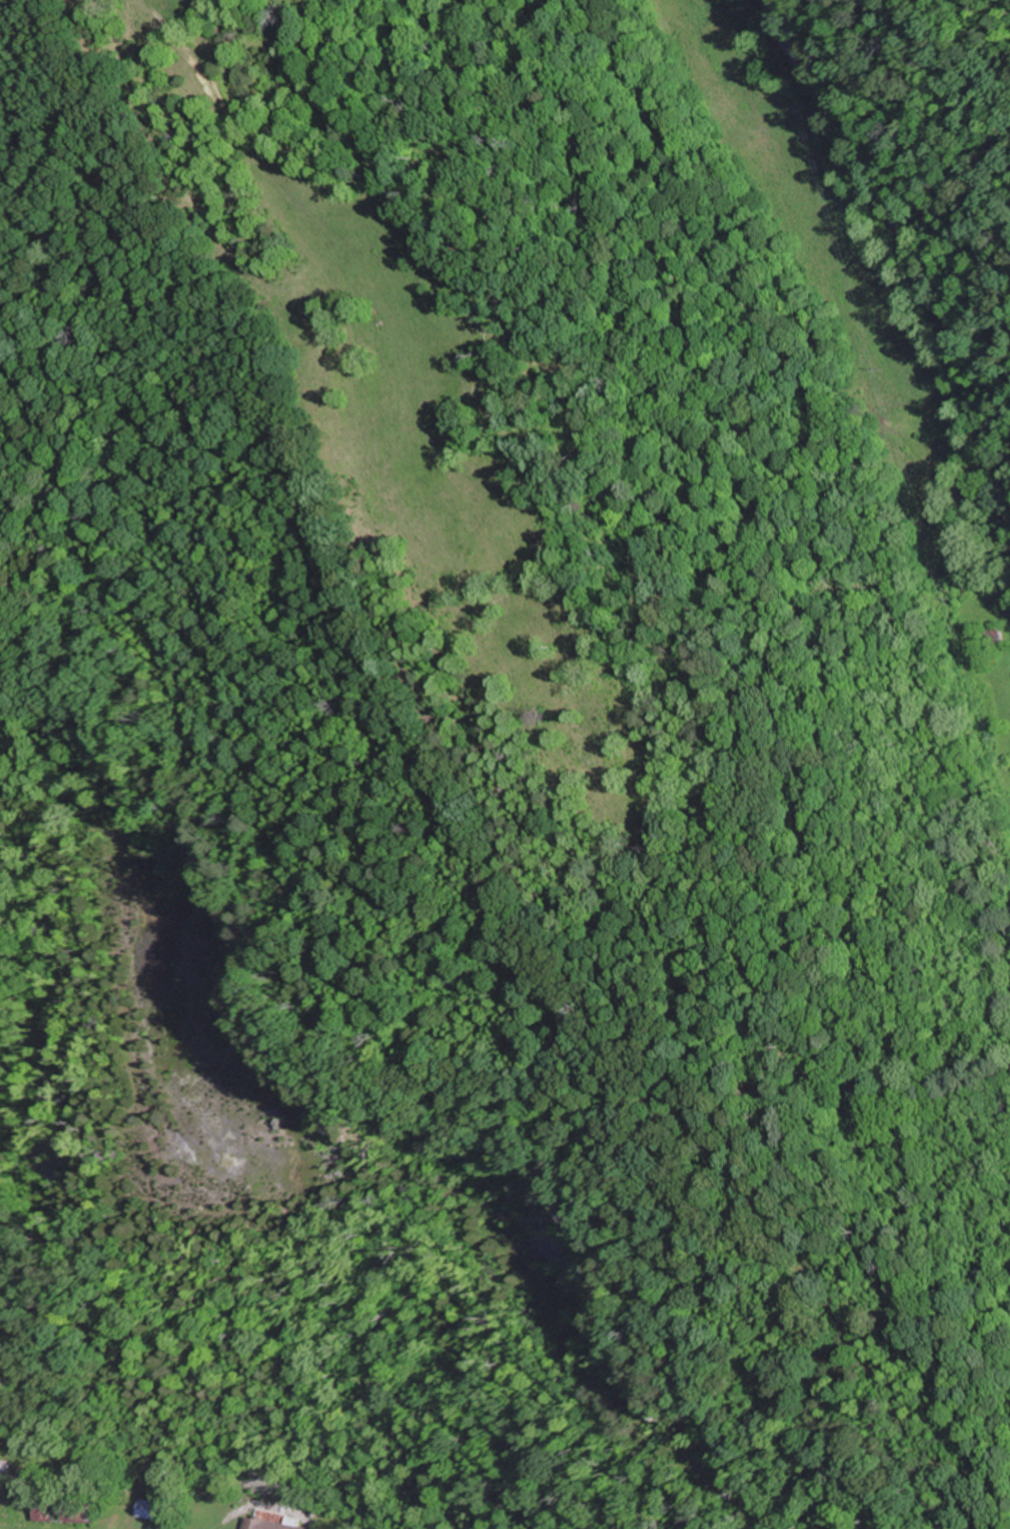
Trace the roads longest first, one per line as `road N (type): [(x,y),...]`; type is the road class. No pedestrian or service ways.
road 1 (residential): [(1009,469),(916,258),(804,90),(758,0)]

